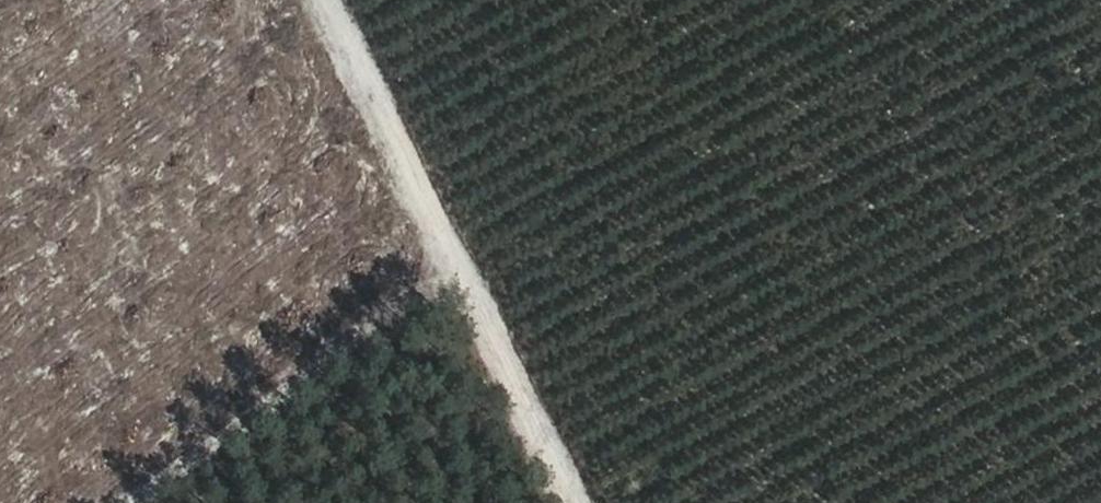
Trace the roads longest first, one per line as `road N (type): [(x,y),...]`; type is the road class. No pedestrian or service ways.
road 1 (track): [(318,0),(564,502)]

